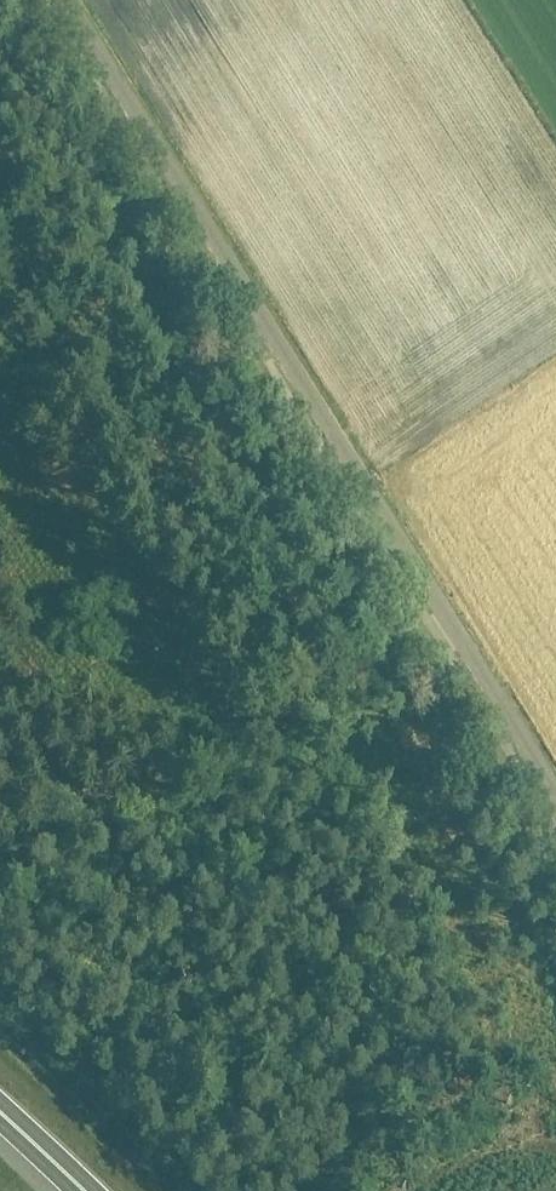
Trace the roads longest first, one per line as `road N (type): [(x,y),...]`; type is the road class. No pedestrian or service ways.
road 1 (unclassified): [(56,0),(555,806)]

